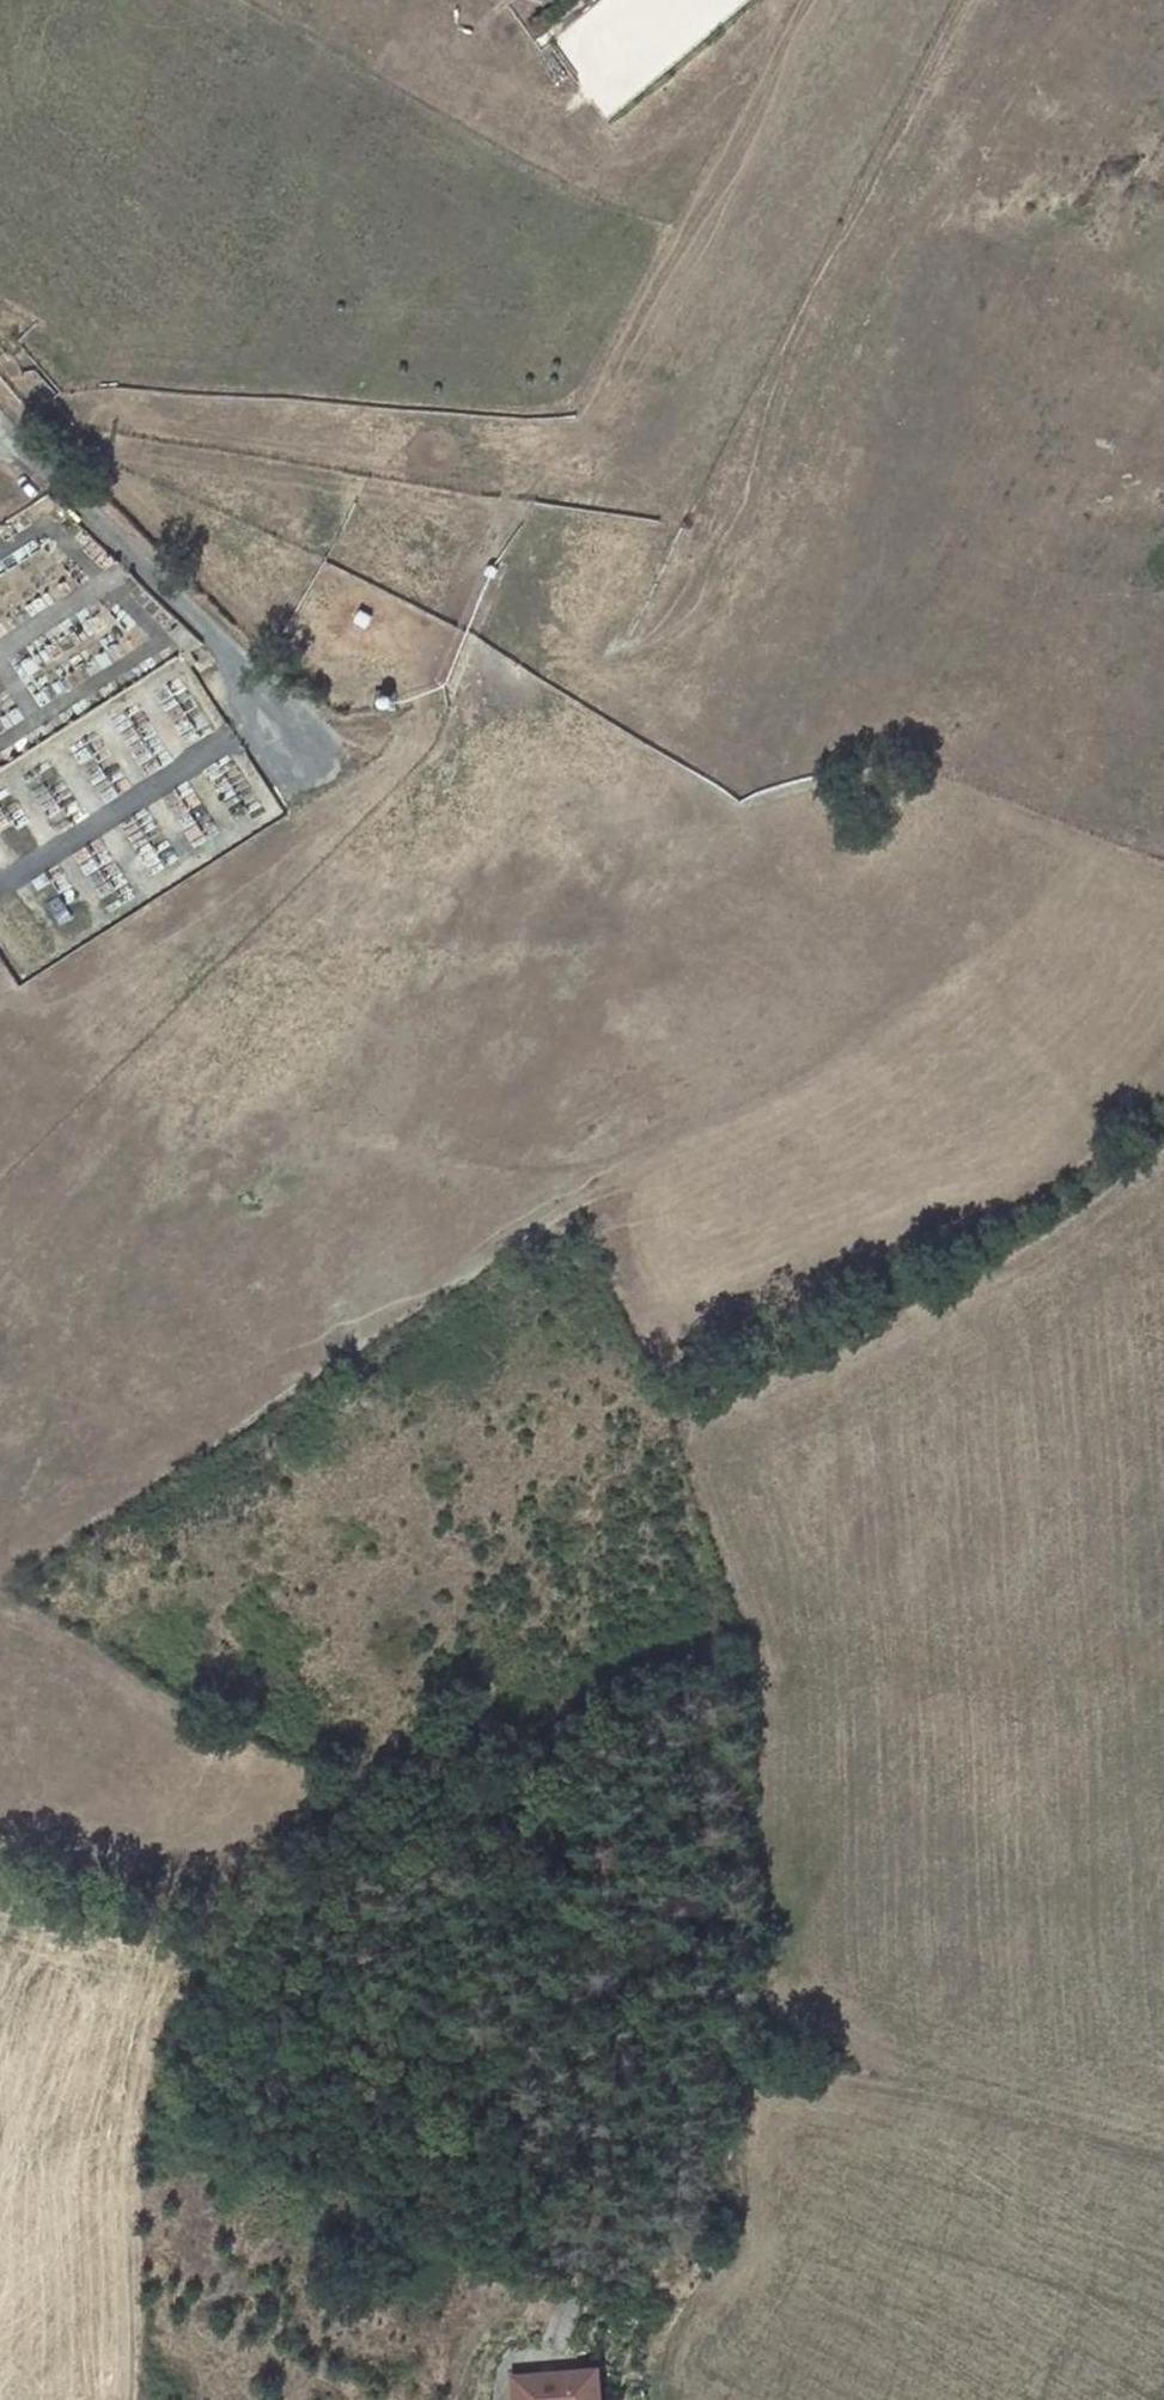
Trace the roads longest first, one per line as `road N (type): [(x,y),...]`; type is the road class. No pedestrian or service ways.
road 1 (unclassified): [(7,429),(327,747)]

